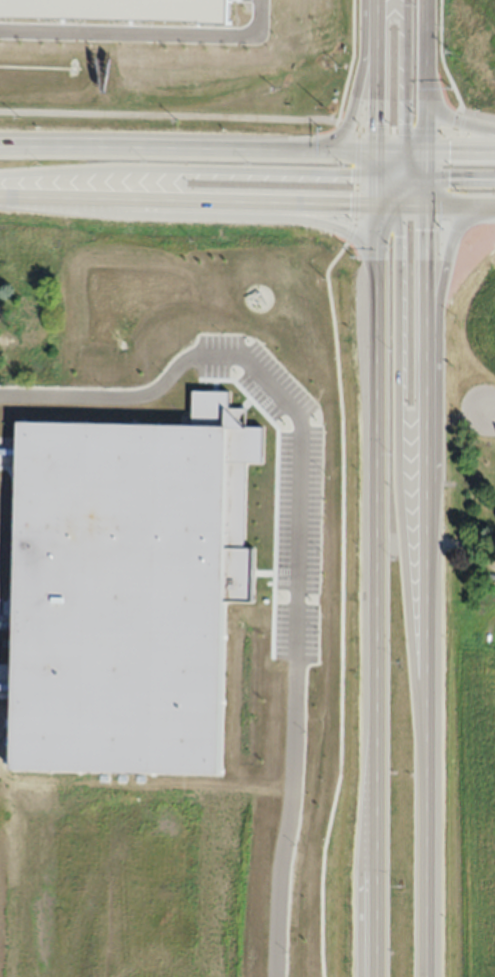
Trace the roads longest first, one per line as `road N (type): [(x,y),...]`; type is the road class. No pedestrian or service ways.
road 1 (secondary): [(374,259),(372,976)]
road 2 (secondary): [(425,976),(423,416)]
road 3 (trunk): [(424,725),(402,482),(400,203)]
road 4 (secondary): [(24,195),(142,212),(345,215),(367,227),(374,259)]
road 5 (trunk): [(377,150),(0,146)]
road 6 (trunk): [(0,181),(129,167),(376,173)]
road 7 (trunk): [(0,194),(374,202)]
road 8 (trunk): [(423,551),(439,464),(444,271),(459,226),(494,205)]
road 9 (secondary): [(423,416),(422,204)]
road 10 (trunk): [(370,0),(353,121),(292,150)]
road 11 (secondary): [(422,152),(422,0)]
road 12 (trunk): [(408,0),(406,151)]
road 13 (secondary): [(378,0),(377,150)]

